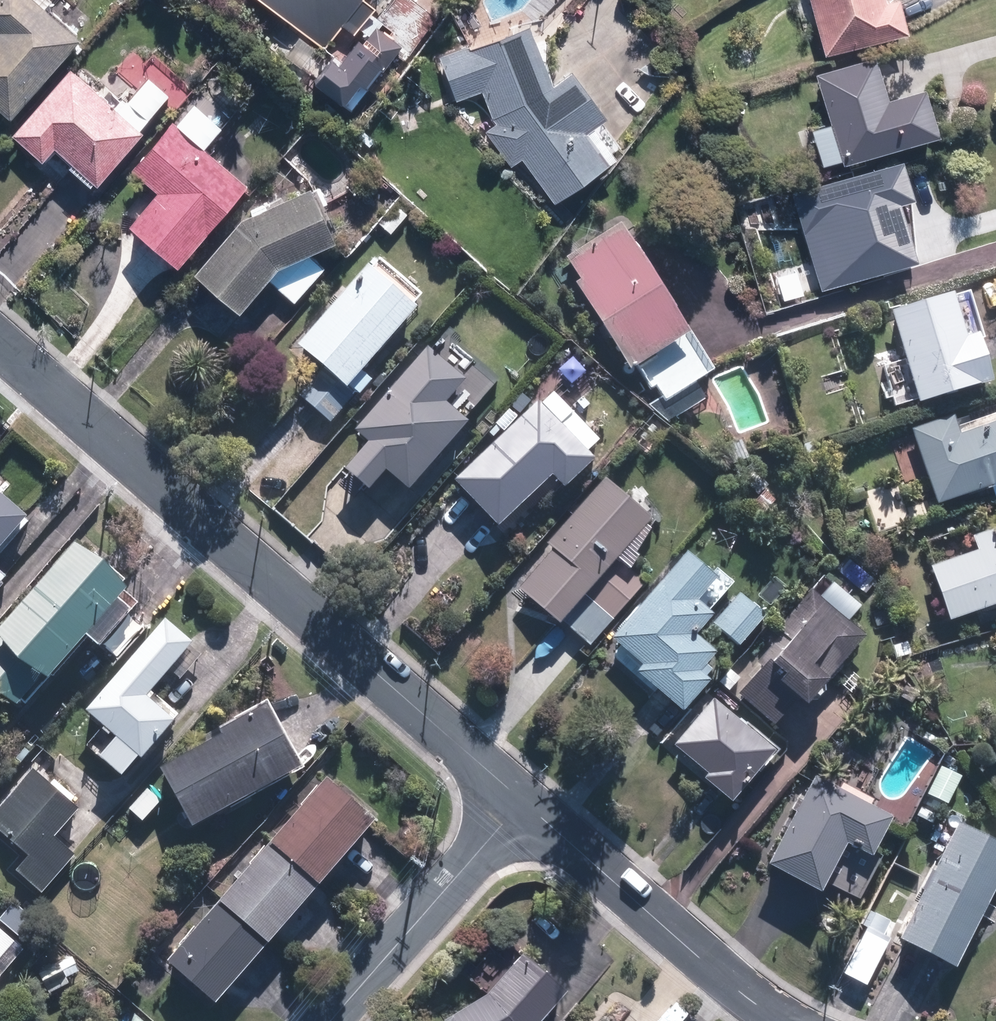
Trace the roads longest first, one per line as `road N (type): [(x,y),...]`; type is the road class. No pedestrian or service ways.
road 1 (residential): [(0,337),(525,799)]
road 2 (residential): [(525,799),(707,966),(780,1020)]
road 3 (residential): [(525,799),(330,1020)]

